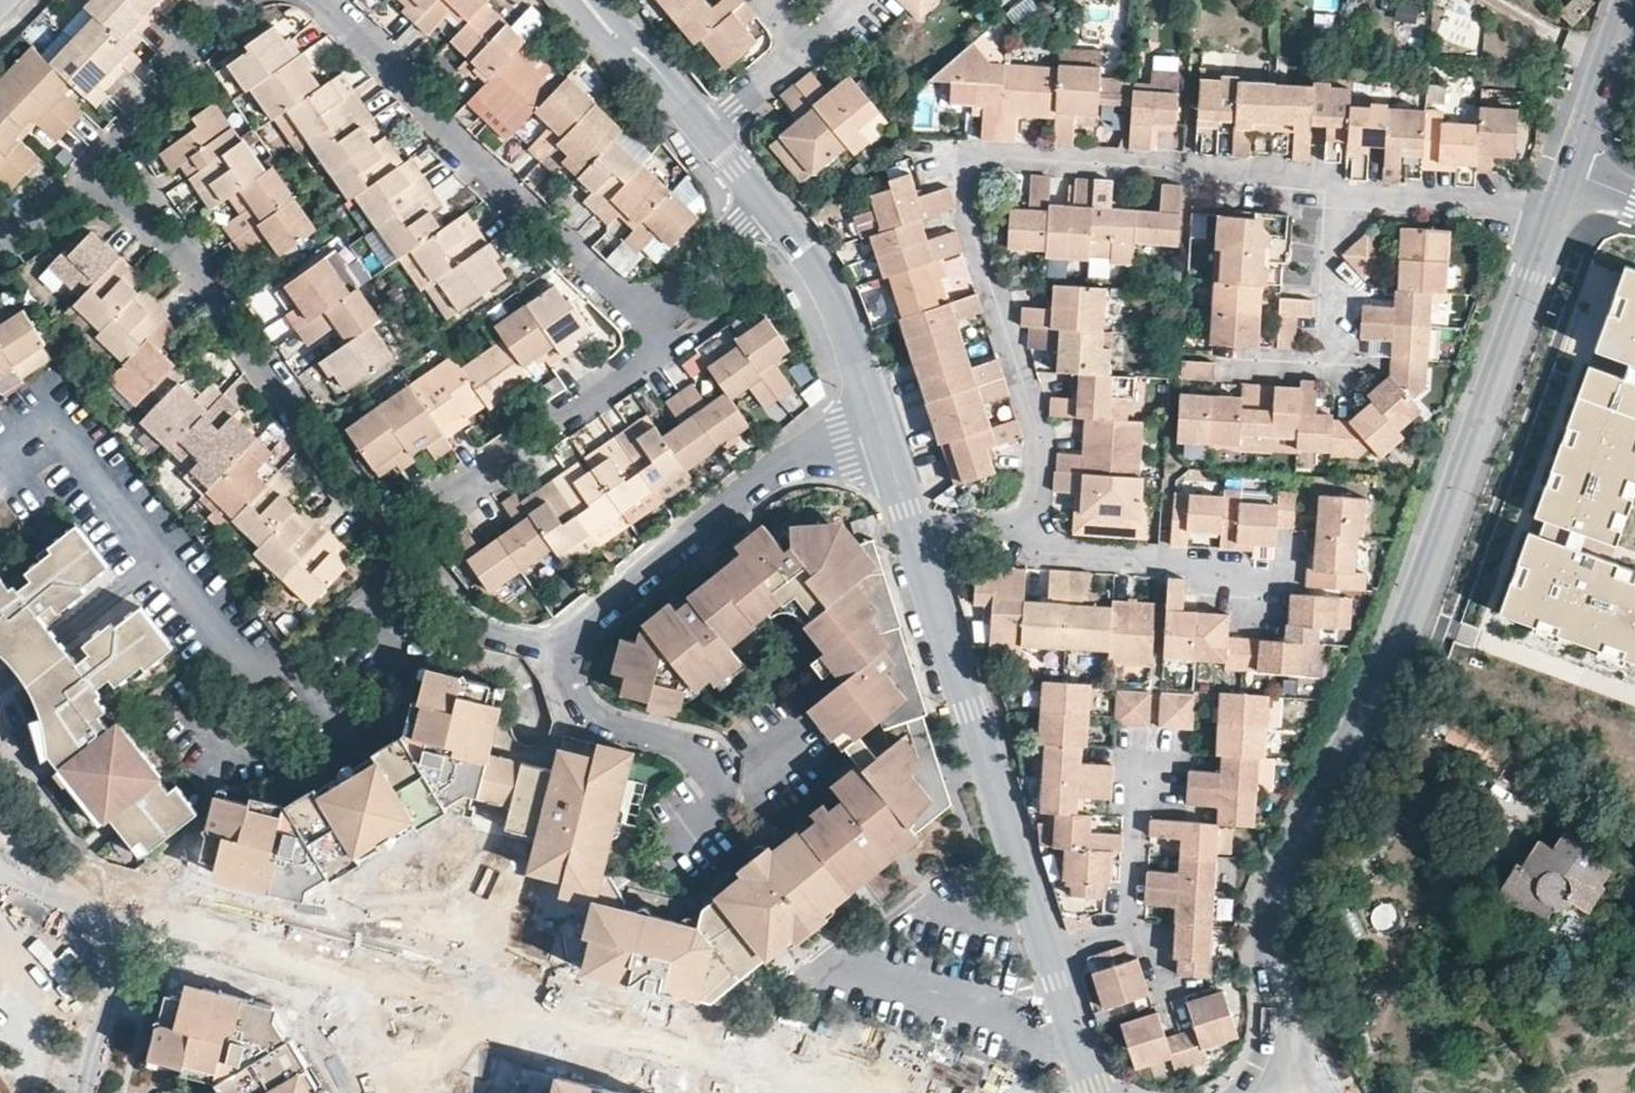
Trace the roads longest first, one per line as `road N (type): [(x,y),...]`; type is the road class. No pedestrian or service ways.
road 1 (residential): [(1556,220),(1391,659),(1267,900),(1287,1054),(1282,1080)]
road 2 (residential): [(651,323),(650,347),(631,371),(429,511),(397,517),(340,483),(167,227),(111,168)]
road 3 (residential): [(1171,168),(1001,159),(975,183),(974,231),(1040,447),(1027,528)]
road 4 (residential): [(155,561),(244,675),(268,678),(412,568),(439,575),(488,630),(520,642),(558,640)]
road 5 (residential): [(325,0),(418,92),(446,137),(651,323)]
road 6 (residential): [(919,544),(1050,955)]
road 7 (residential): [(558,640),(786,462),(882,426)]
road 8 (residential): [(688,832),(712,813),(718,773),(687,748),(590,713),(558,640)]
road 9 (residential): [(1281,576),(1054,553),(1027,528)]
road 10 (residential): [(1226,365),(1303,370),(1324,359),(1338,198)]
road 11 (residential): [(767,203),(837,298),(882,426)]
road 12 (residential): [(1556,220),(1496,202),(1338,198)]
road 13 (residential): [(111,168),(196,46),(241,0)]
road 14 (residential): [(0,684),(155,561)]
road 15 (residential): [(131,934),(0,799)]
road 16 (residential): [(1627,0),(1569,178)]
road 17 (residential): [(25,447),(71,451),(155,561)]
road 18 (residential): [(586,0),(709,132)]
road 19 (residential): [(767,203),(651,323)]
road 20 (residential): [(131,934),(90,1092)]
road 21 (residential): [(1338,198),(1326,178),(1195,169)]
road 22 (residential): [(1152,778),(1138,804),(1130,928)]
road 23 (residential): [(1050,955),(1099,1092)]
road 24 (residential): [(0,248),(111,168)]
road 25 (residential): [(709,132),(809,50)]
road 26 (residential): [(882,426),(919,544)]

